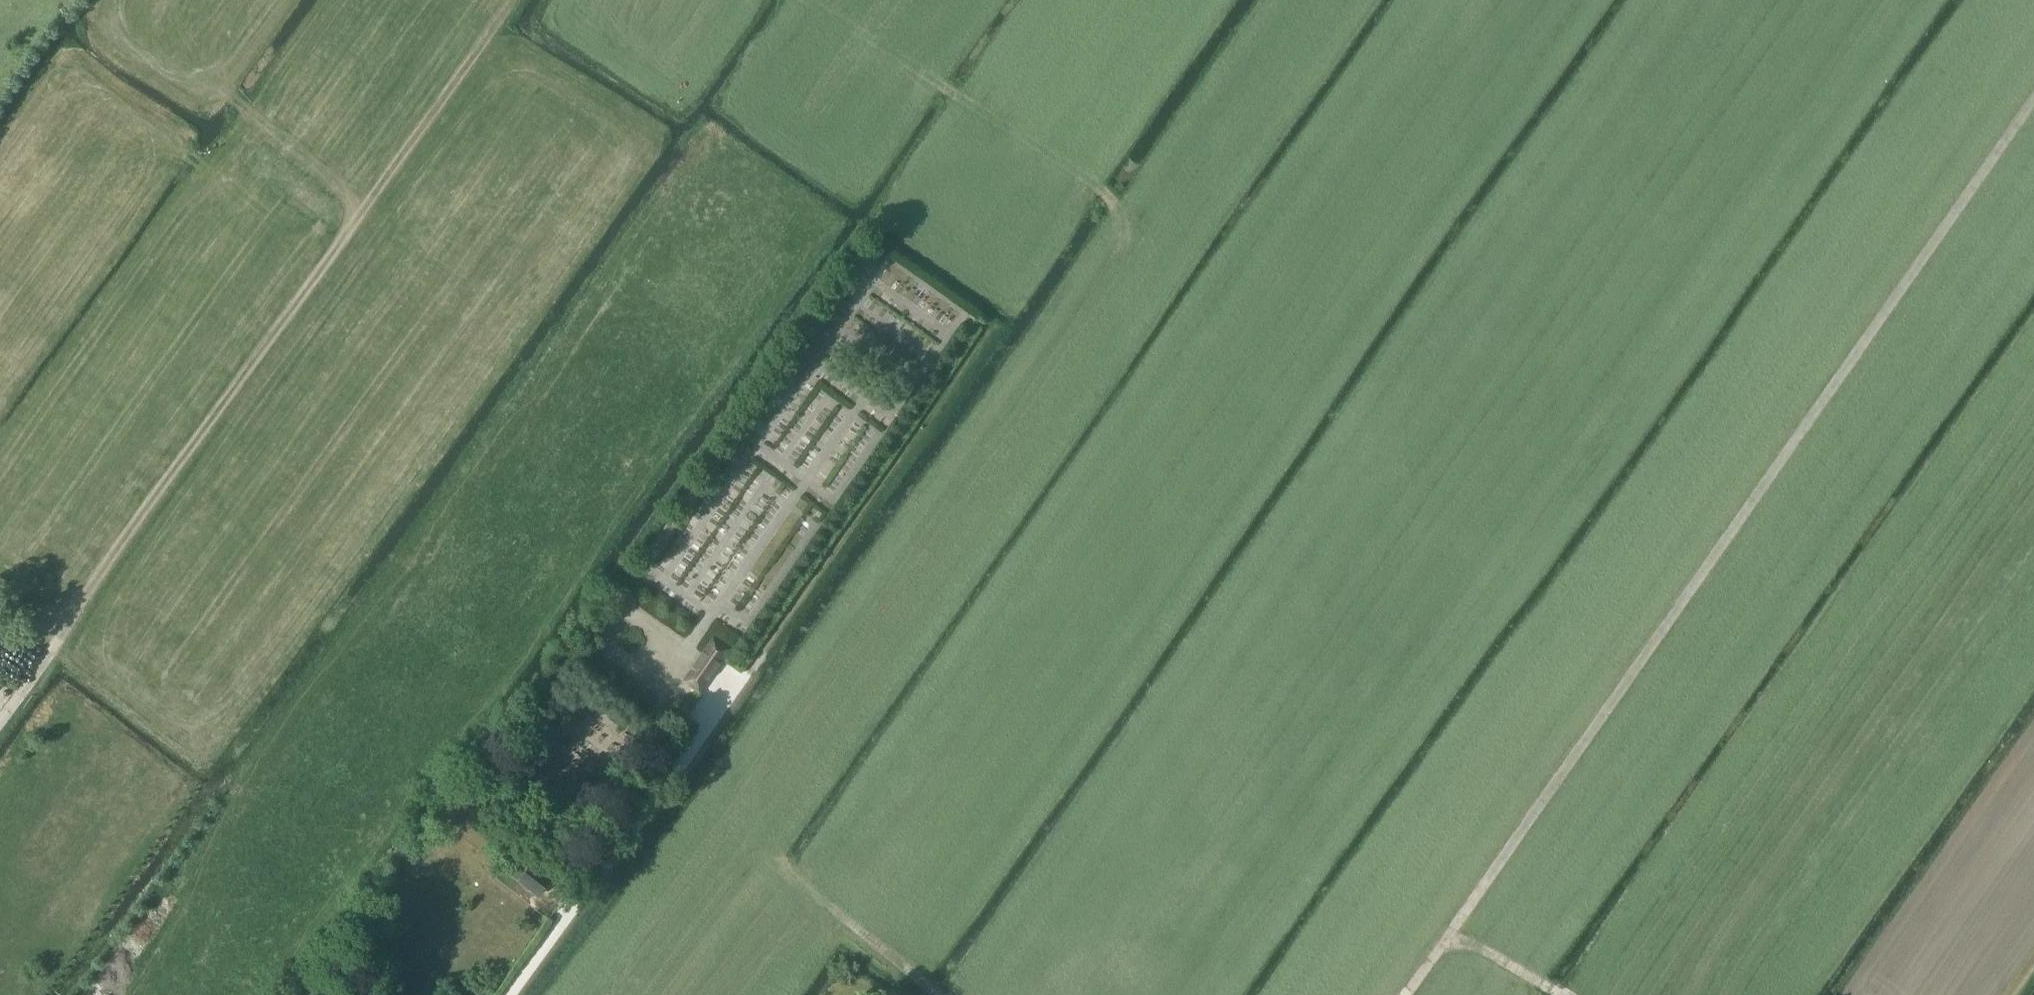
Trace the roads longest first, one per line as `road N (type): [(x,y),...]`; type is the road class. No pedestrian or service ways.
road 1 (track): [(1404,994),(2033,99)]

